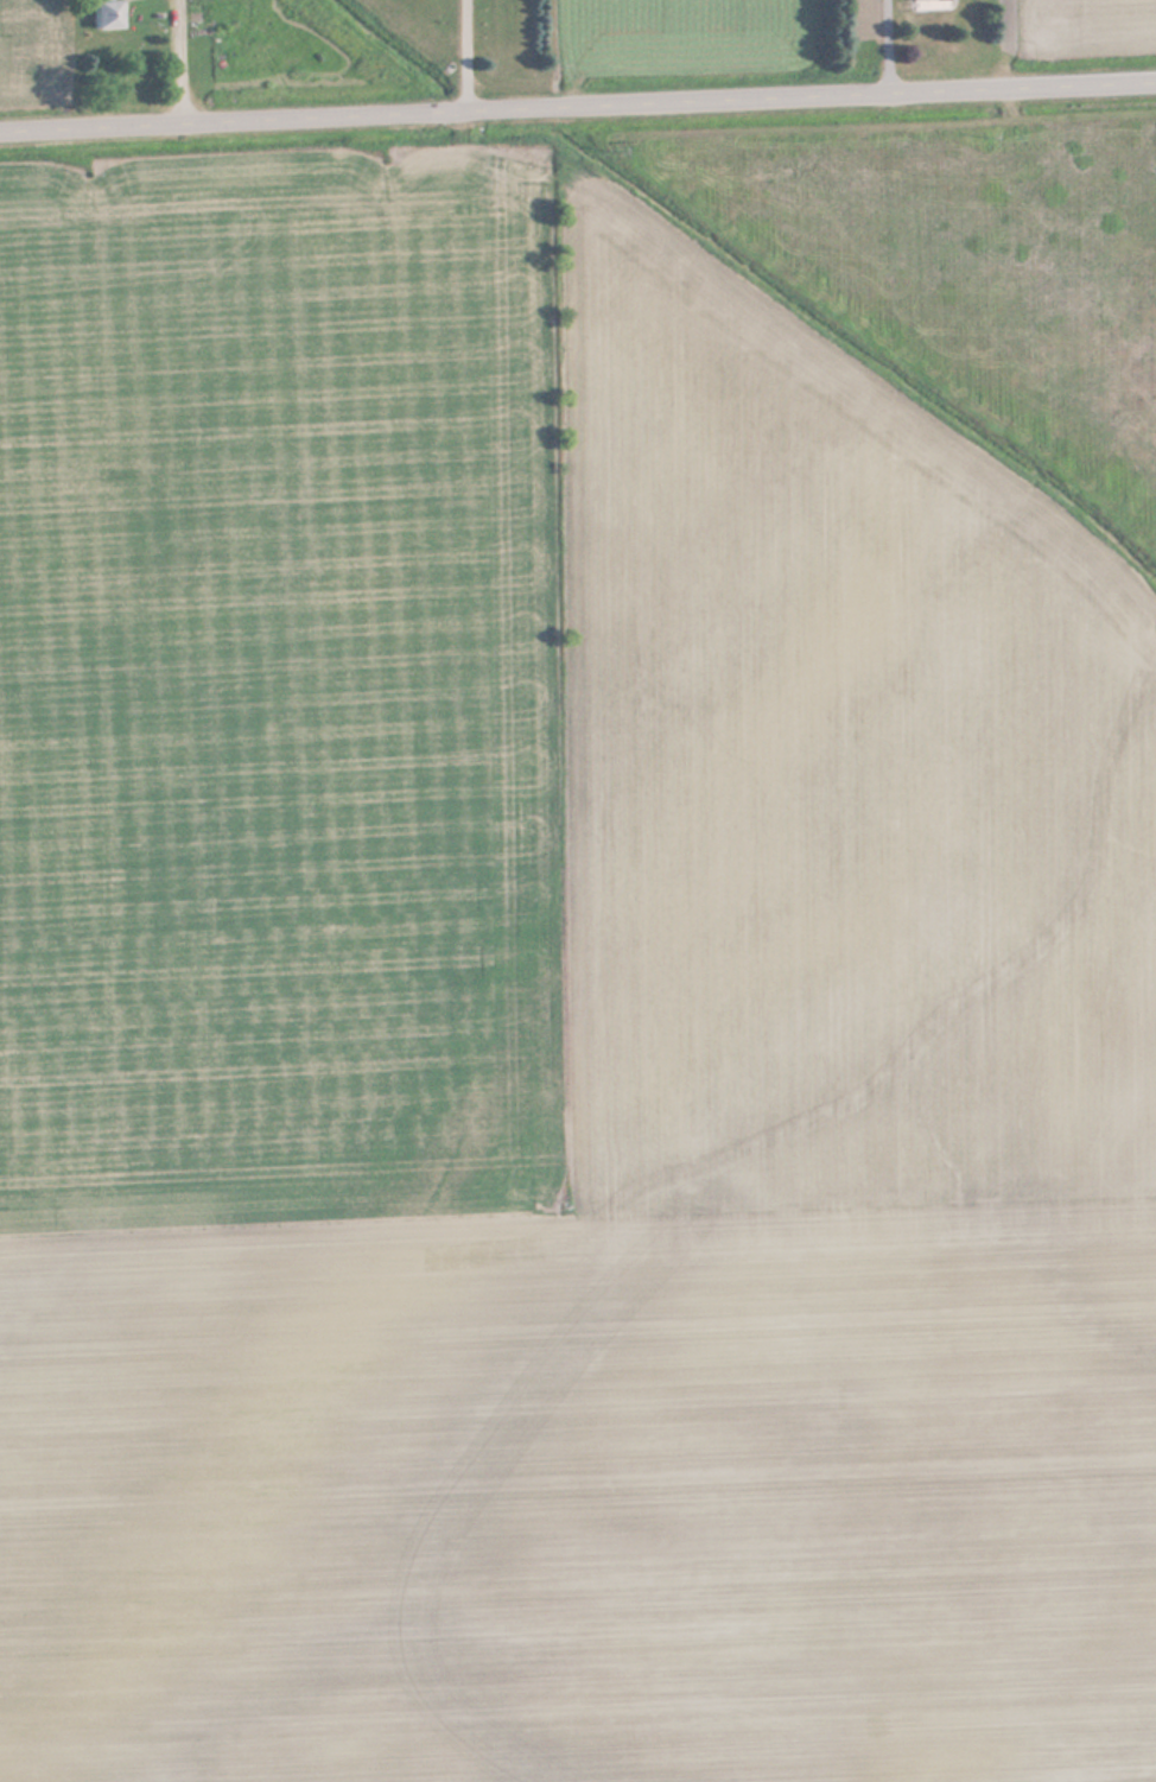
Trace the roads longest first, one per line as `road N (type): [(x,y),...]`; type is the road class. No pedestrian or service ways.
road 1 (residential): [(0,130),(1155,80)]

